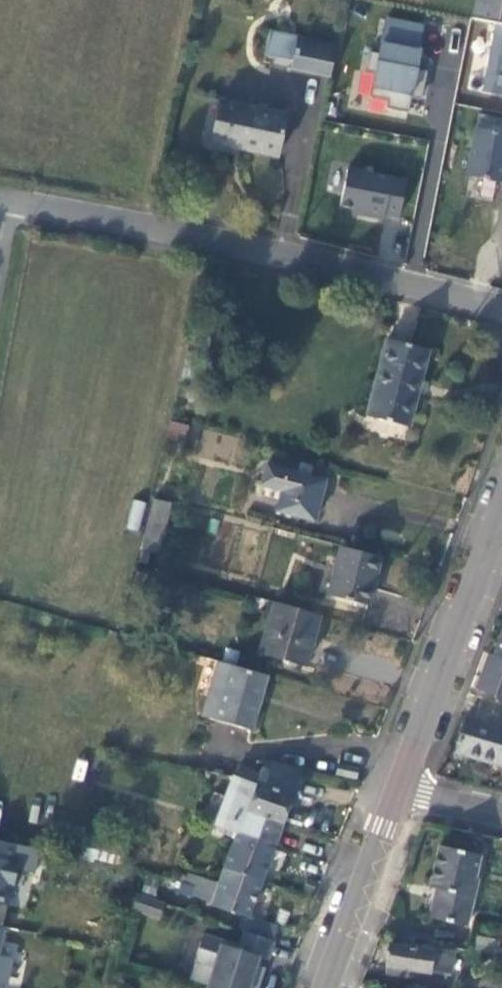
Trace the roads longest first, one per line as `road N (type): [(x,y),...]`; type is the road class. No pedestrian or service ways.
road 1 (unclassified): [(501,310),(379,277),(9,202)]
road 2 (secondary): [(400,788),(501,516)]
road 3 (secondary): [(326,987),(400,788)]

